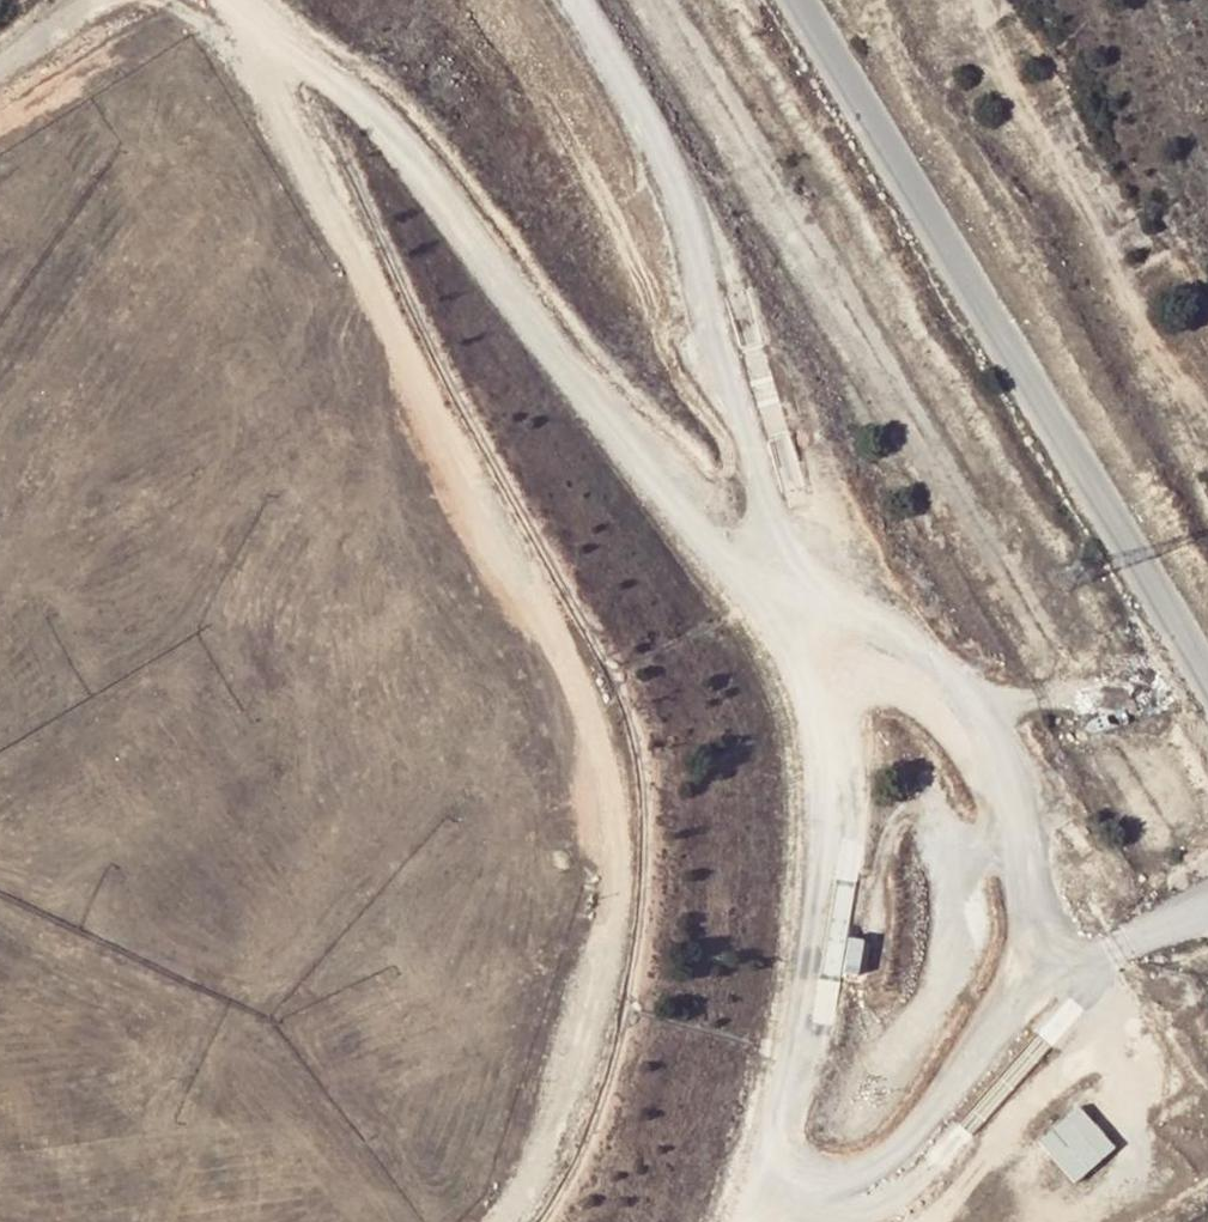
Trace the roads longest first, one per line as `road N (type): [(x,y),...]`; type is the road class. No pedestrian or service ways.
road 1 (track): [(153,0),(280,44),(309,146),(440,441),(594,727),(615,861),(605,969),(558,1110),(504,1221)]
road 2 (track): [(929,1221),(1107,1026),(1110,998),(1085,958),(1053,939),(1029,890),(1005,775),(955,701),(898,646),(818,623)]
road 3 (unclassified): [(1207,679),(798,0)]
road 4 (track): [(1207,901),(1019,995),(888,1160),(845,1180),(766,1169)]
road 5 (track): [(1207,422),(1180,386),(967,0)]
road 6 (track): [(0,68),(119,0)]

